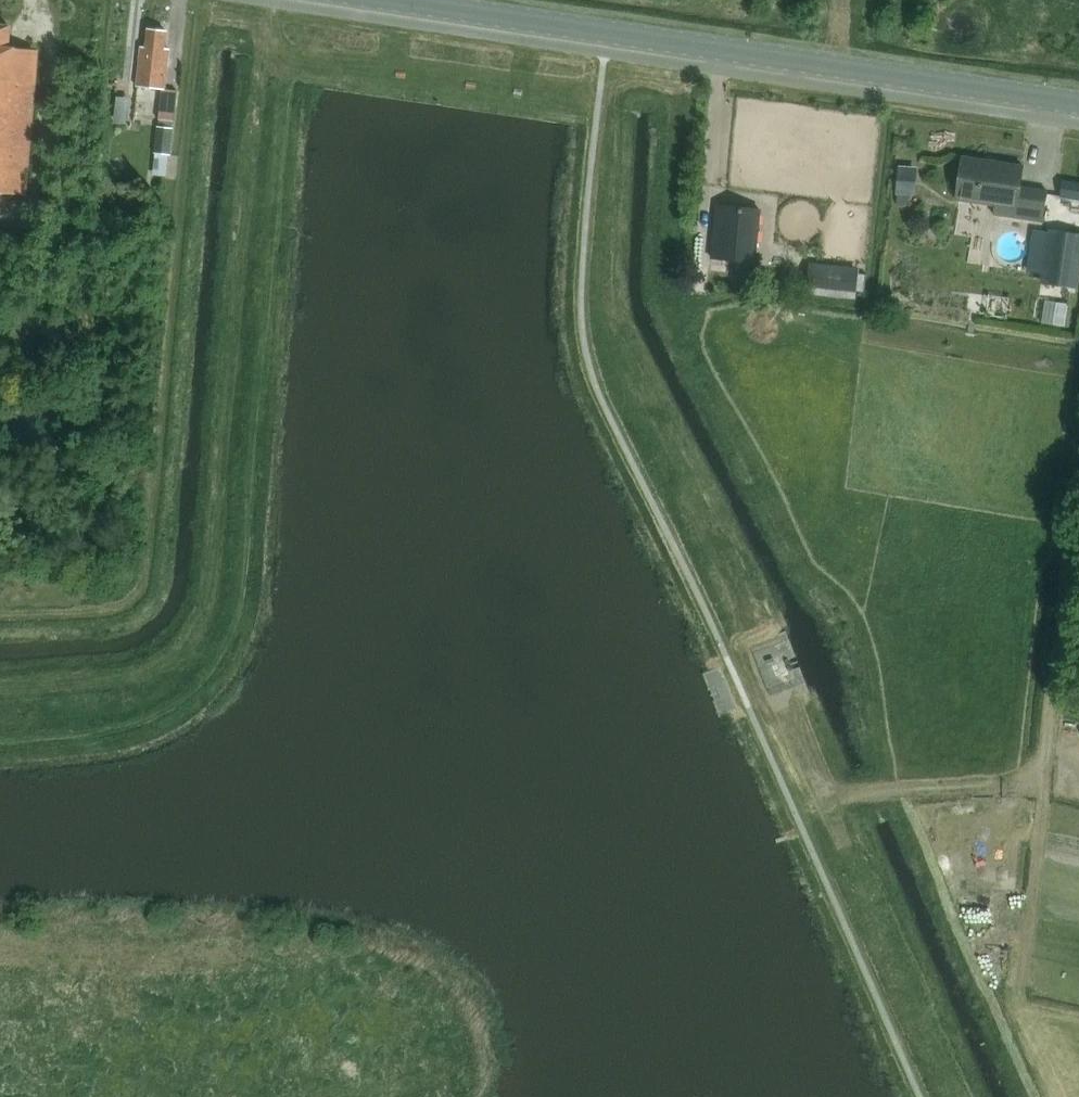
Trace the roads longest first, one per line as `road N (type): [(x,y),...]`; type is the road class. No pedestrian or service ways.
road 1 (tertiary): [(1078,103),(388,0)]
road 2 (track): [(0,949),(185,950)]

